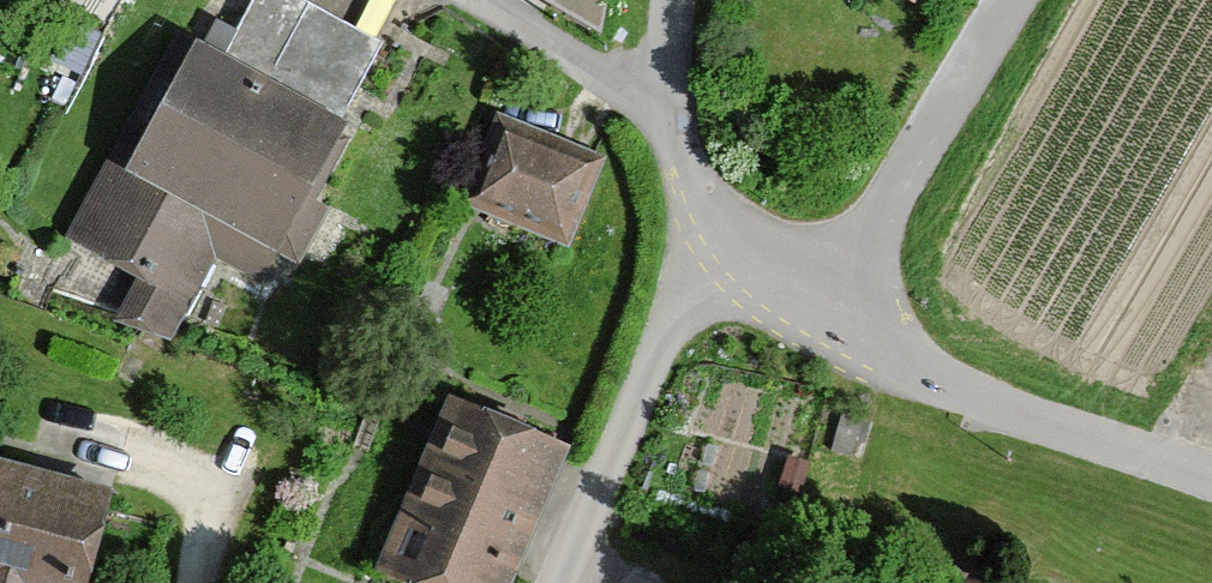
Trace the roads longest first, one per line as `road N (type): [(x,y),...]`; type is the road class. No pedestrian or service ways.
road 1 (residential): [(814,321),(881,365),(1211,477)]
road 2 (residential): [(814,321),(1009,0)]
road 3 (residential): [(665,108),(693,199),(717,248),(814,321)]
road 4 (residential): [(665,108),(482,0)]

